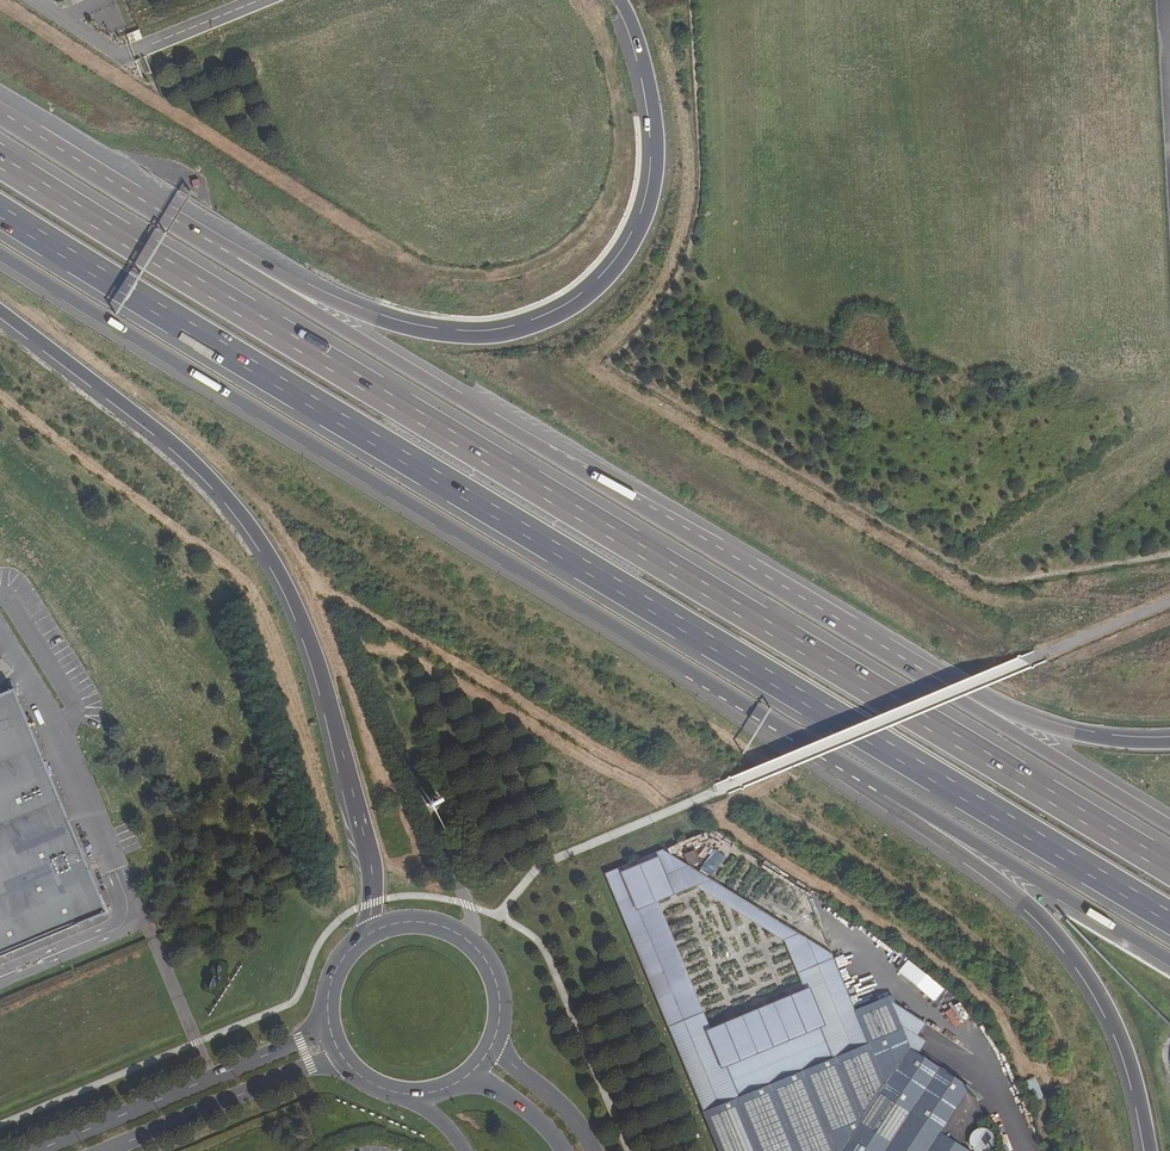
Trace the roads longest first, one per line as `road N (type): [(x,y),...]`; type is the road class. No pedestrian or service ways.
road 1 (motorway): [(0,210),(1169,917)]
road 2 (motorway): [(1169,867),(0,161)]
road 3 (motorway): [(0,256),(144,352),(888,790)]
road 4 (motorway): [(927,678),(208,248)]
road 5 (motorway): [(0,311),(206,477),(273,561),(315,658),(345,761),(368,873),(366,931)]
road 6 (motorway): [(619,0),(646,87),(653,172),(622,257),(572,305),(500,333),(448,333),(350,307),(244,253),(208,248)]
road 7 (motorway): [(888,790),(929,831),(1042,916),(1093,980),(1127,1050),(1152,1150)]
road 8 (motorway): [(888,790),(1169,960)]
road 9 (tertiary): [(325,1024),(35,1150)]
road 10 (motorway): [(1169,824),(927,678)]
road 11 (motorway): [(1169,743),(1067,733),(927,678)]
road 12 (motorway): [(208,248),(0,116)]
road 13 (tertiary): [(113,1150),(340,1058)]
road 14 (tertiary): [(492,1046),(499,987),(467,936),(418,918),(366,931)]
road 15 (tertiary): [(340,1058),(359,1078),(410,1095),(445,1090),(474,1071)]
road 16 (tertiary): [(595,1150),(574,1119),(492,1046)]
road 17 (unclassified): [(258,0),(130,52)]
road 18 (tertiary): [(474,1071),(564,1150)]

